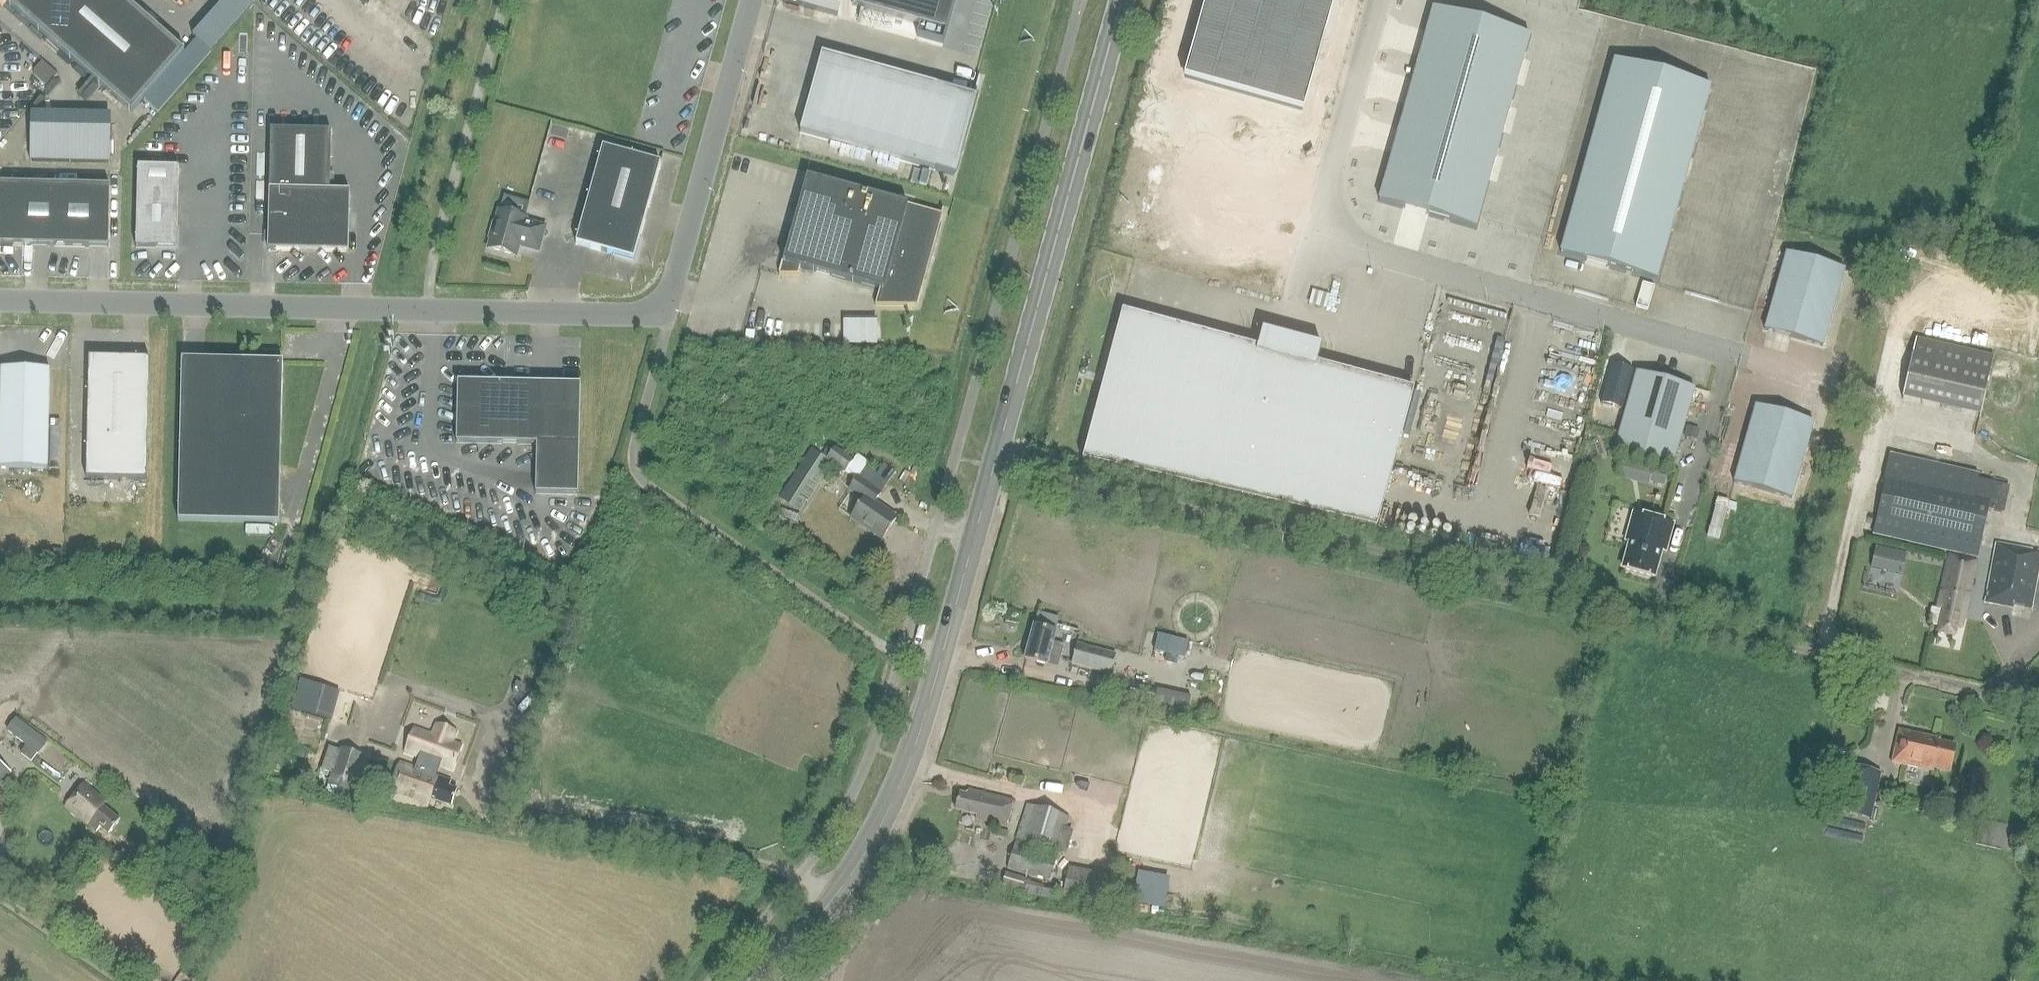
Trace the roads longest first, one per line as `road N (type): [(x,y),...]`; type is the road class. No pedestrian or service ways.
road 1 (track): [(2038,702),(994,467)]
road 2 (primary): [(781,980),(864,825),(952,605),(1122,0)]
road 3 (unclassified): [(711,980),(805,808),(861,661),(843,616),(666,486),(647,450),(641,407),(665,315)]
road 4 (unclassified): [(1380,0),(1312,239),(1843,384)]
road 5 (unclassified): [(665,315),(0,299)]
road 6 (unclassified): [(752,0),(665,315)]
road 7 (track): [(772,867),(512,819),(485,810),(474,792)]
road 8 (track): [(124,980),(0,898)]

